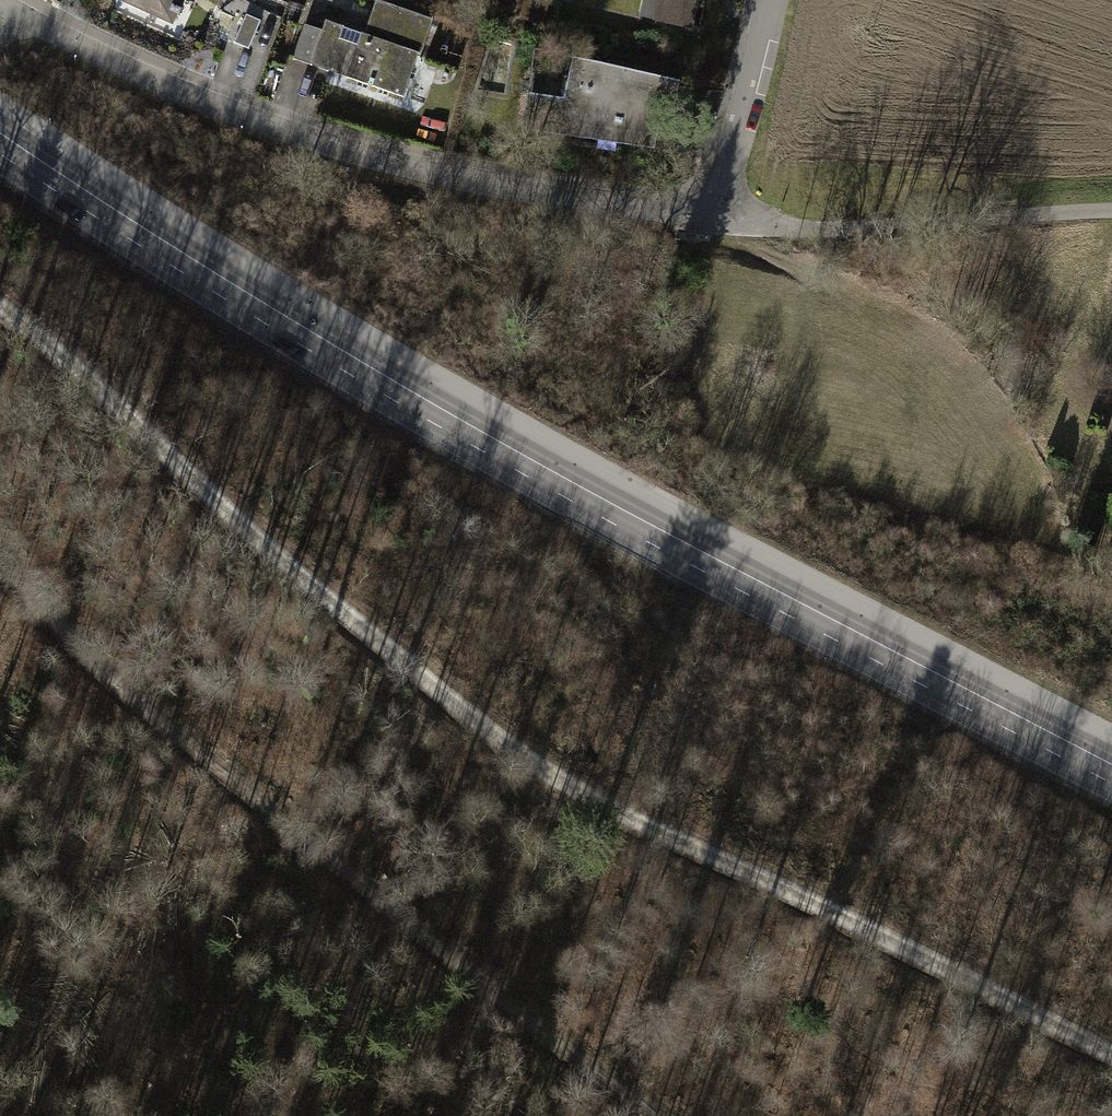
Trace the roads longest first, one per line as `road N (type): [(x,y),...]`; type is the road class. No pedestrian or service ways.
road 1 (track): [(1111,1067),(566,783),(260,540),(122,404),(0,313)]
road 2 (secondary): [(1111,771),(529,467),(183,266),(0,147)]
road 3 (residential): [(768,0),(716,220),(558,197),(315,139),(0,12)]
road 4 (track): [(645,1115),(89,661),(0,558)]
road 5 (track): [(1111,211),(846,228),(716,220)]

